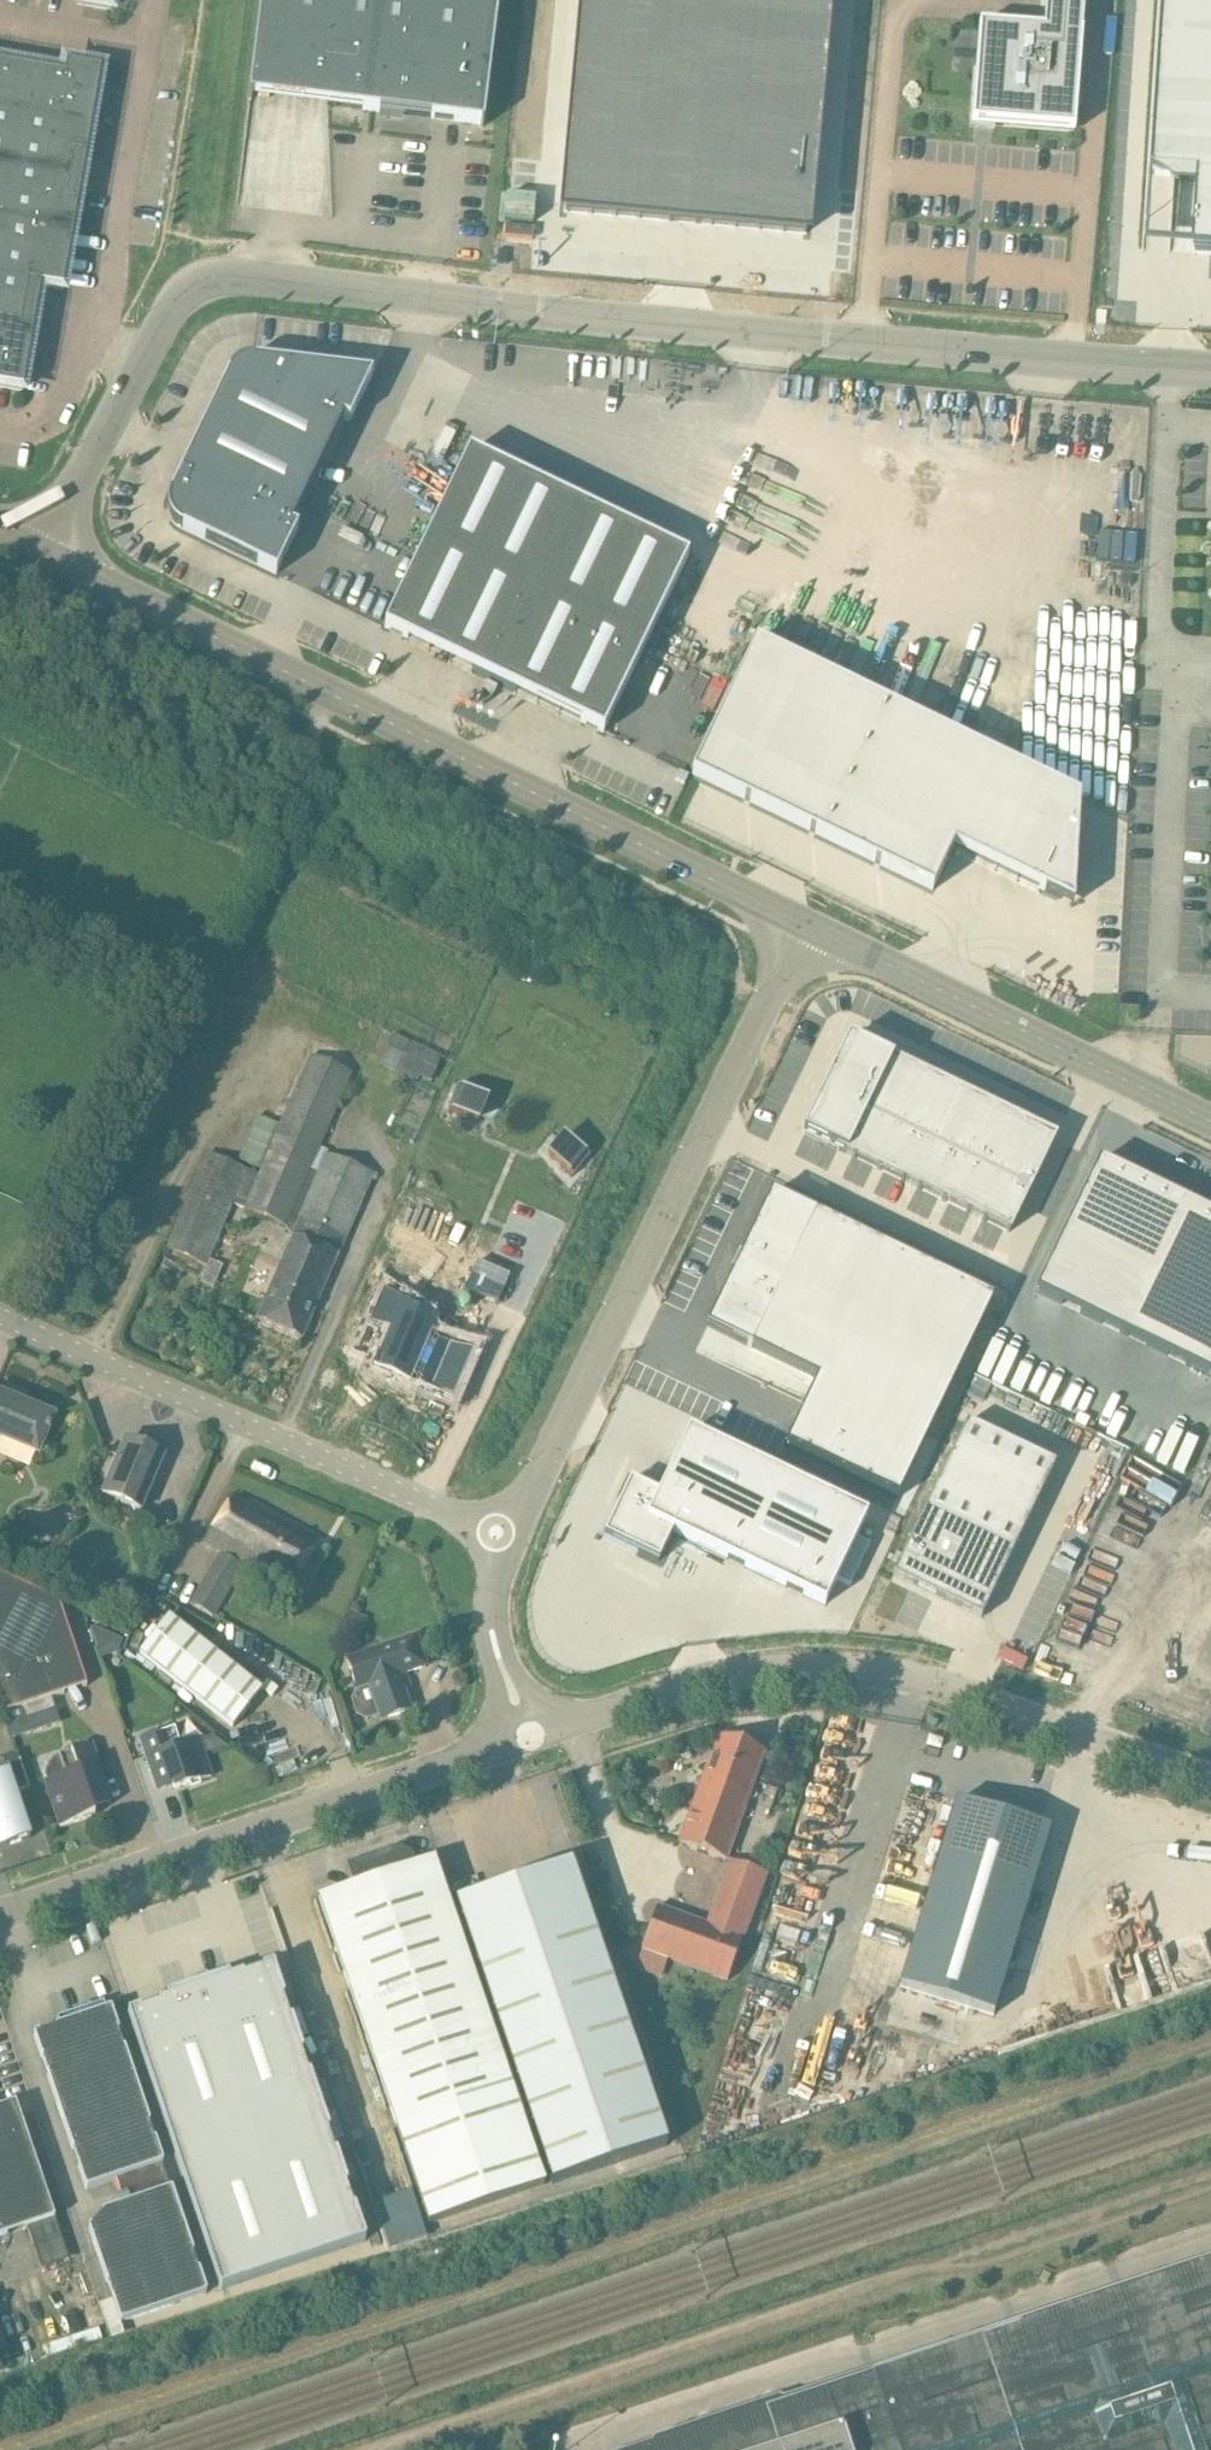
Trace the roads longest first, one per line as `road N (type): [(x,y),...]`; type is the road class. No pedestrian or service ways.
road 1 (unclassified): [(40,550),(174,308),(199,282),(236,278),(1210,368)]
road 2 (tertiary): [(807,927),(40,550)]
road 3 (unclassified): [(1210,1781),(948,1690),(852,1666),(777,1666),(677,1689),(529,1738)]
road 4 (unclassified): [(502,1538),(807,927)]
road 5 (unclassified): [(0,1915),(529,1738)]
road 6 (unclassified): [(502,1538),(0,1316)]
road 7 (tertiary): [(1210,1123),(807,927)]
road 8 (unclassified): [(529,1738),(492,1648),(488,1598),(502,1538)]

